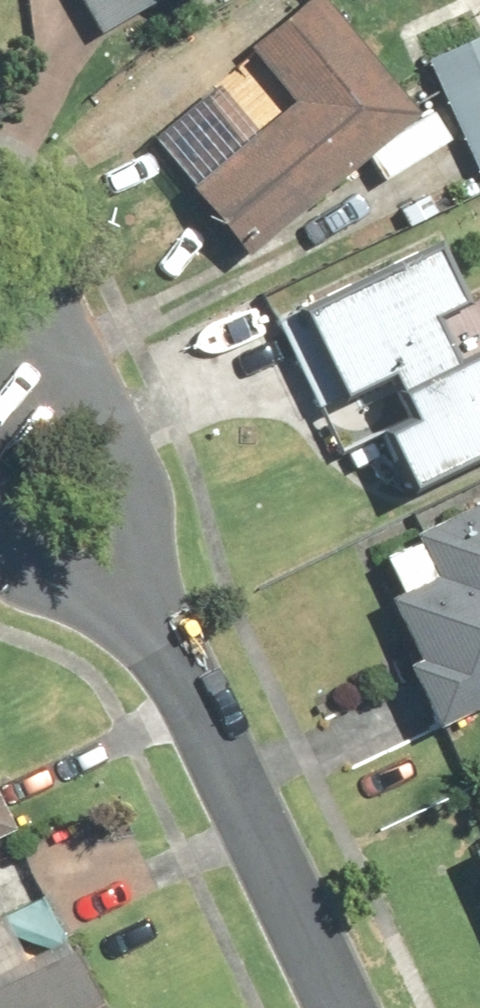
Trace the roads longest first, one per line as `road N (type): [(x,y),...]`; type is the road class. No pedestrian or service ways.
road 1 (residential): [(333,1007),(107,577)]
road 2 (residential): [(0,220),(32,249),(134,468),(140,511),(133,542)]
road 3 (residential): [(107,577),(61,579),(16,557),(0,537)]

